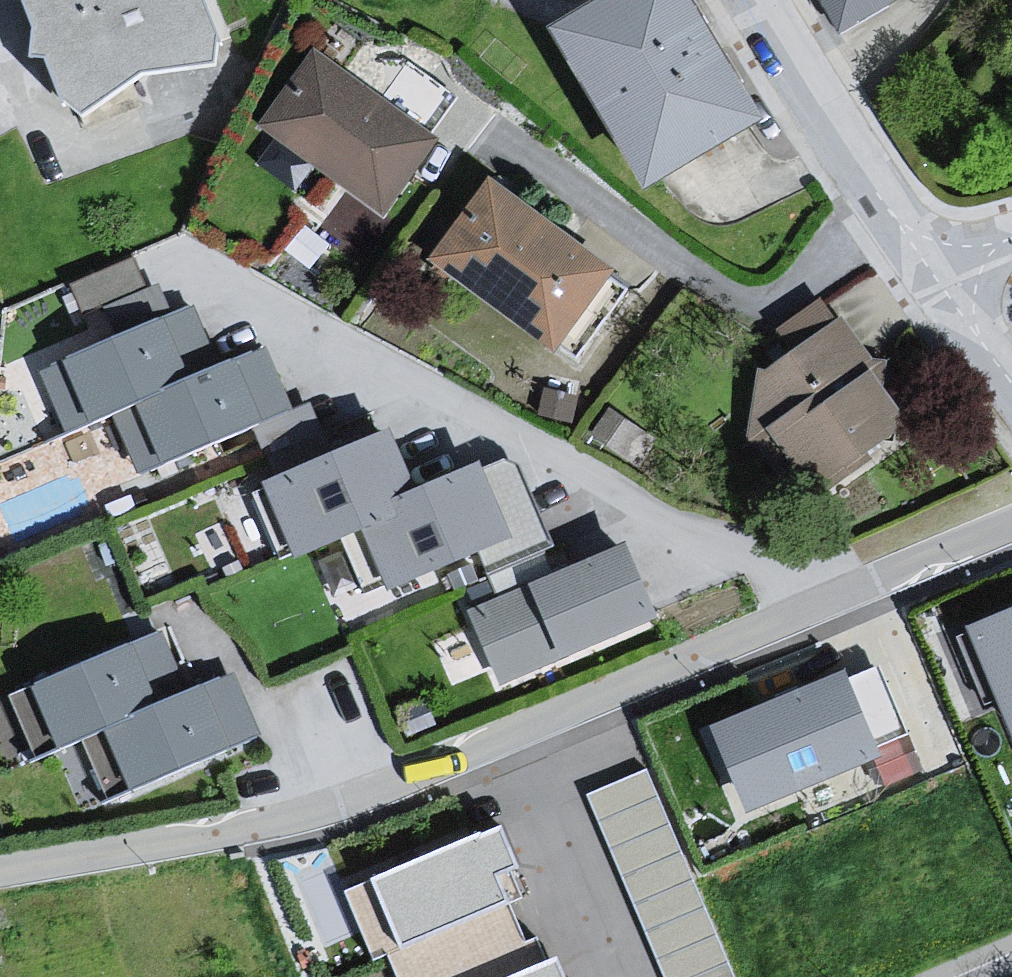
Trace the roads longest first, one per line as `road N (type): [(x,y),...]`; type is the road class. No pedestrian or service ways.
road 1 (residential): [(1011,520),(392,785),(314,811),(0,871)]
road 2 (residential): [(925,266),(769,0)]
road 3 (residential): [(1011,384),(925,266)]

